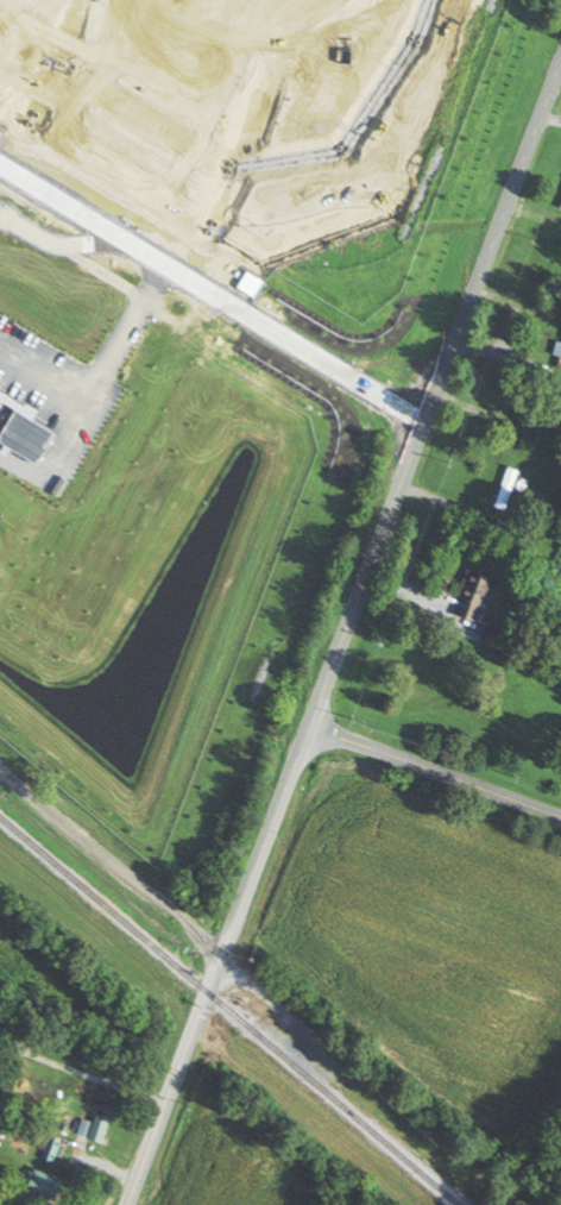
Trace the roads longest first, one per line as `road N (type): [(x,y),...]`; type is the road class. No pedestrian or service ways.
road 1 (tertiary): [(309,721),(560,54)]
road 2 (secondary): [(126,1204),(309,721)]
road 3 (residential): [(421,426),(0,172)]
road 4 (secondary): [(560,812),(309,721)]

